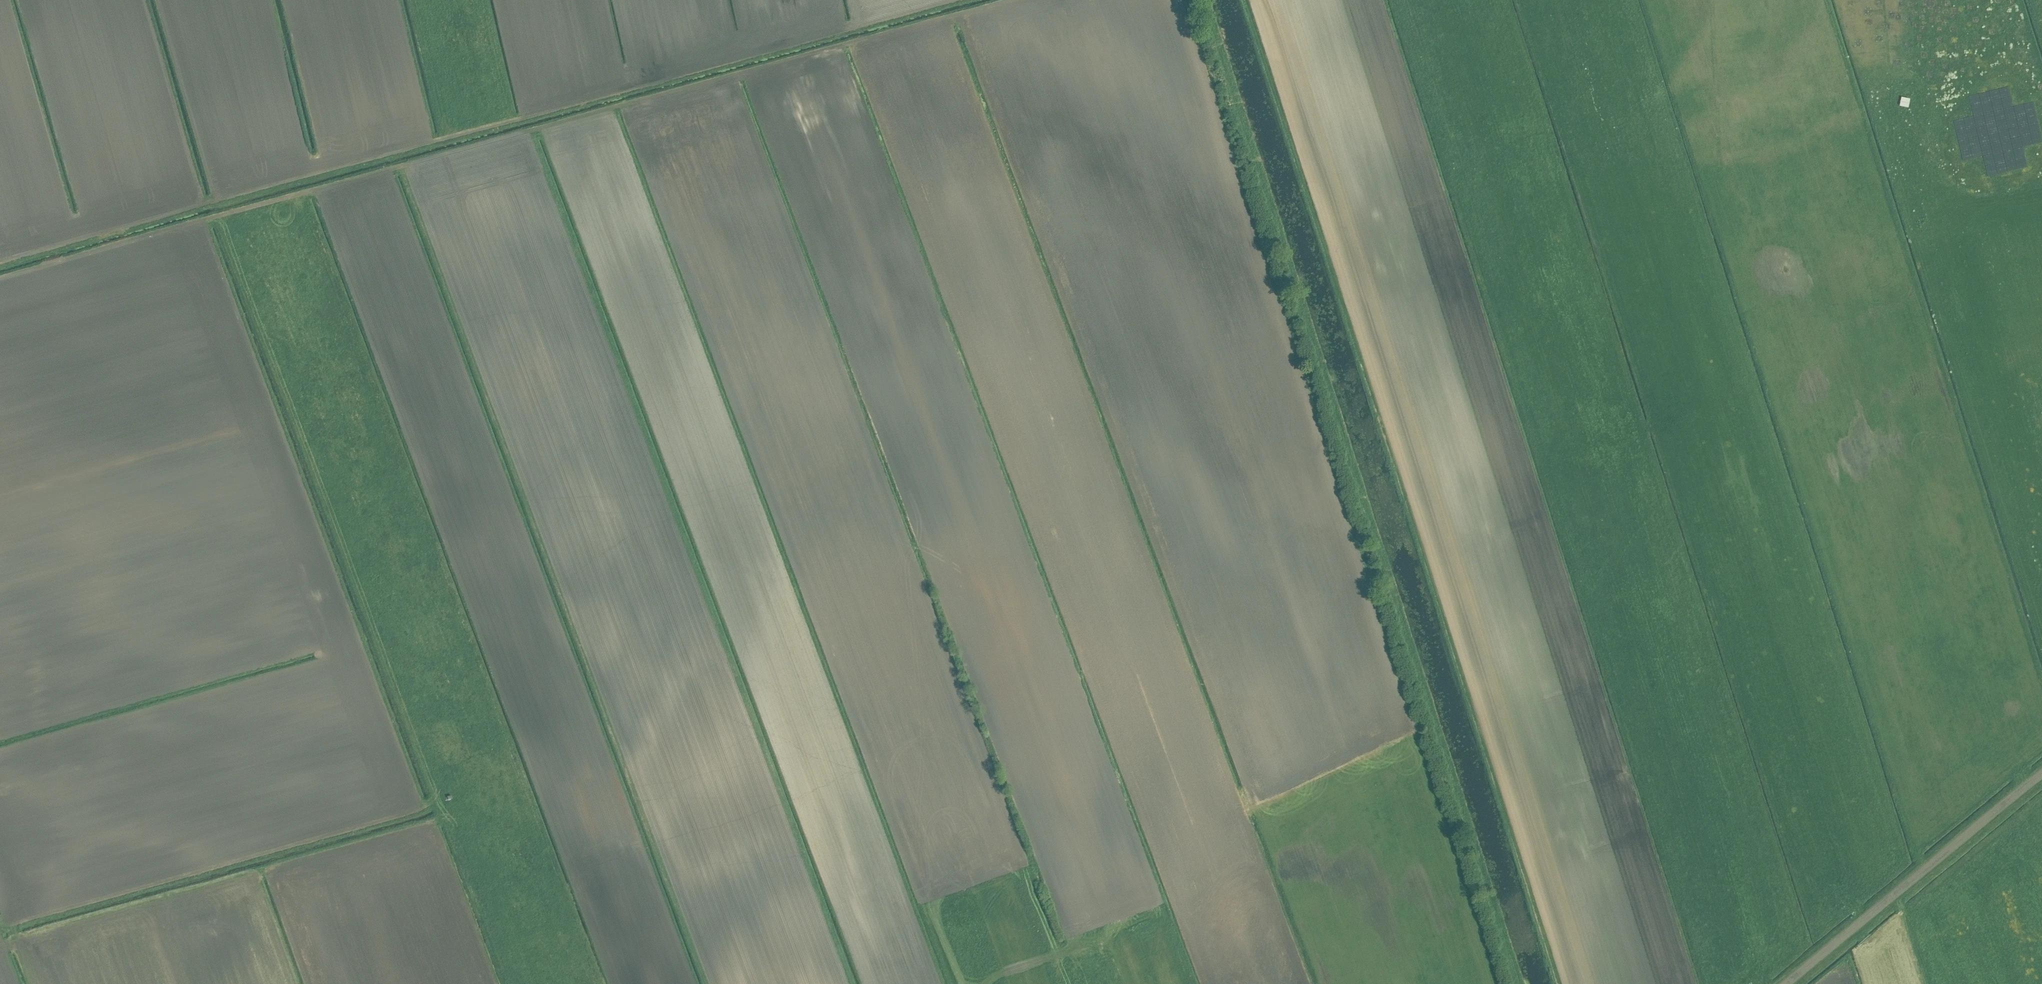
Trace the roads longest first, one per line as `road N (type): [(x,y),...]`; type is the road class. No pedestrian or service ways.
road 1 (unclassified): [(1786,983),(2041,773)]

